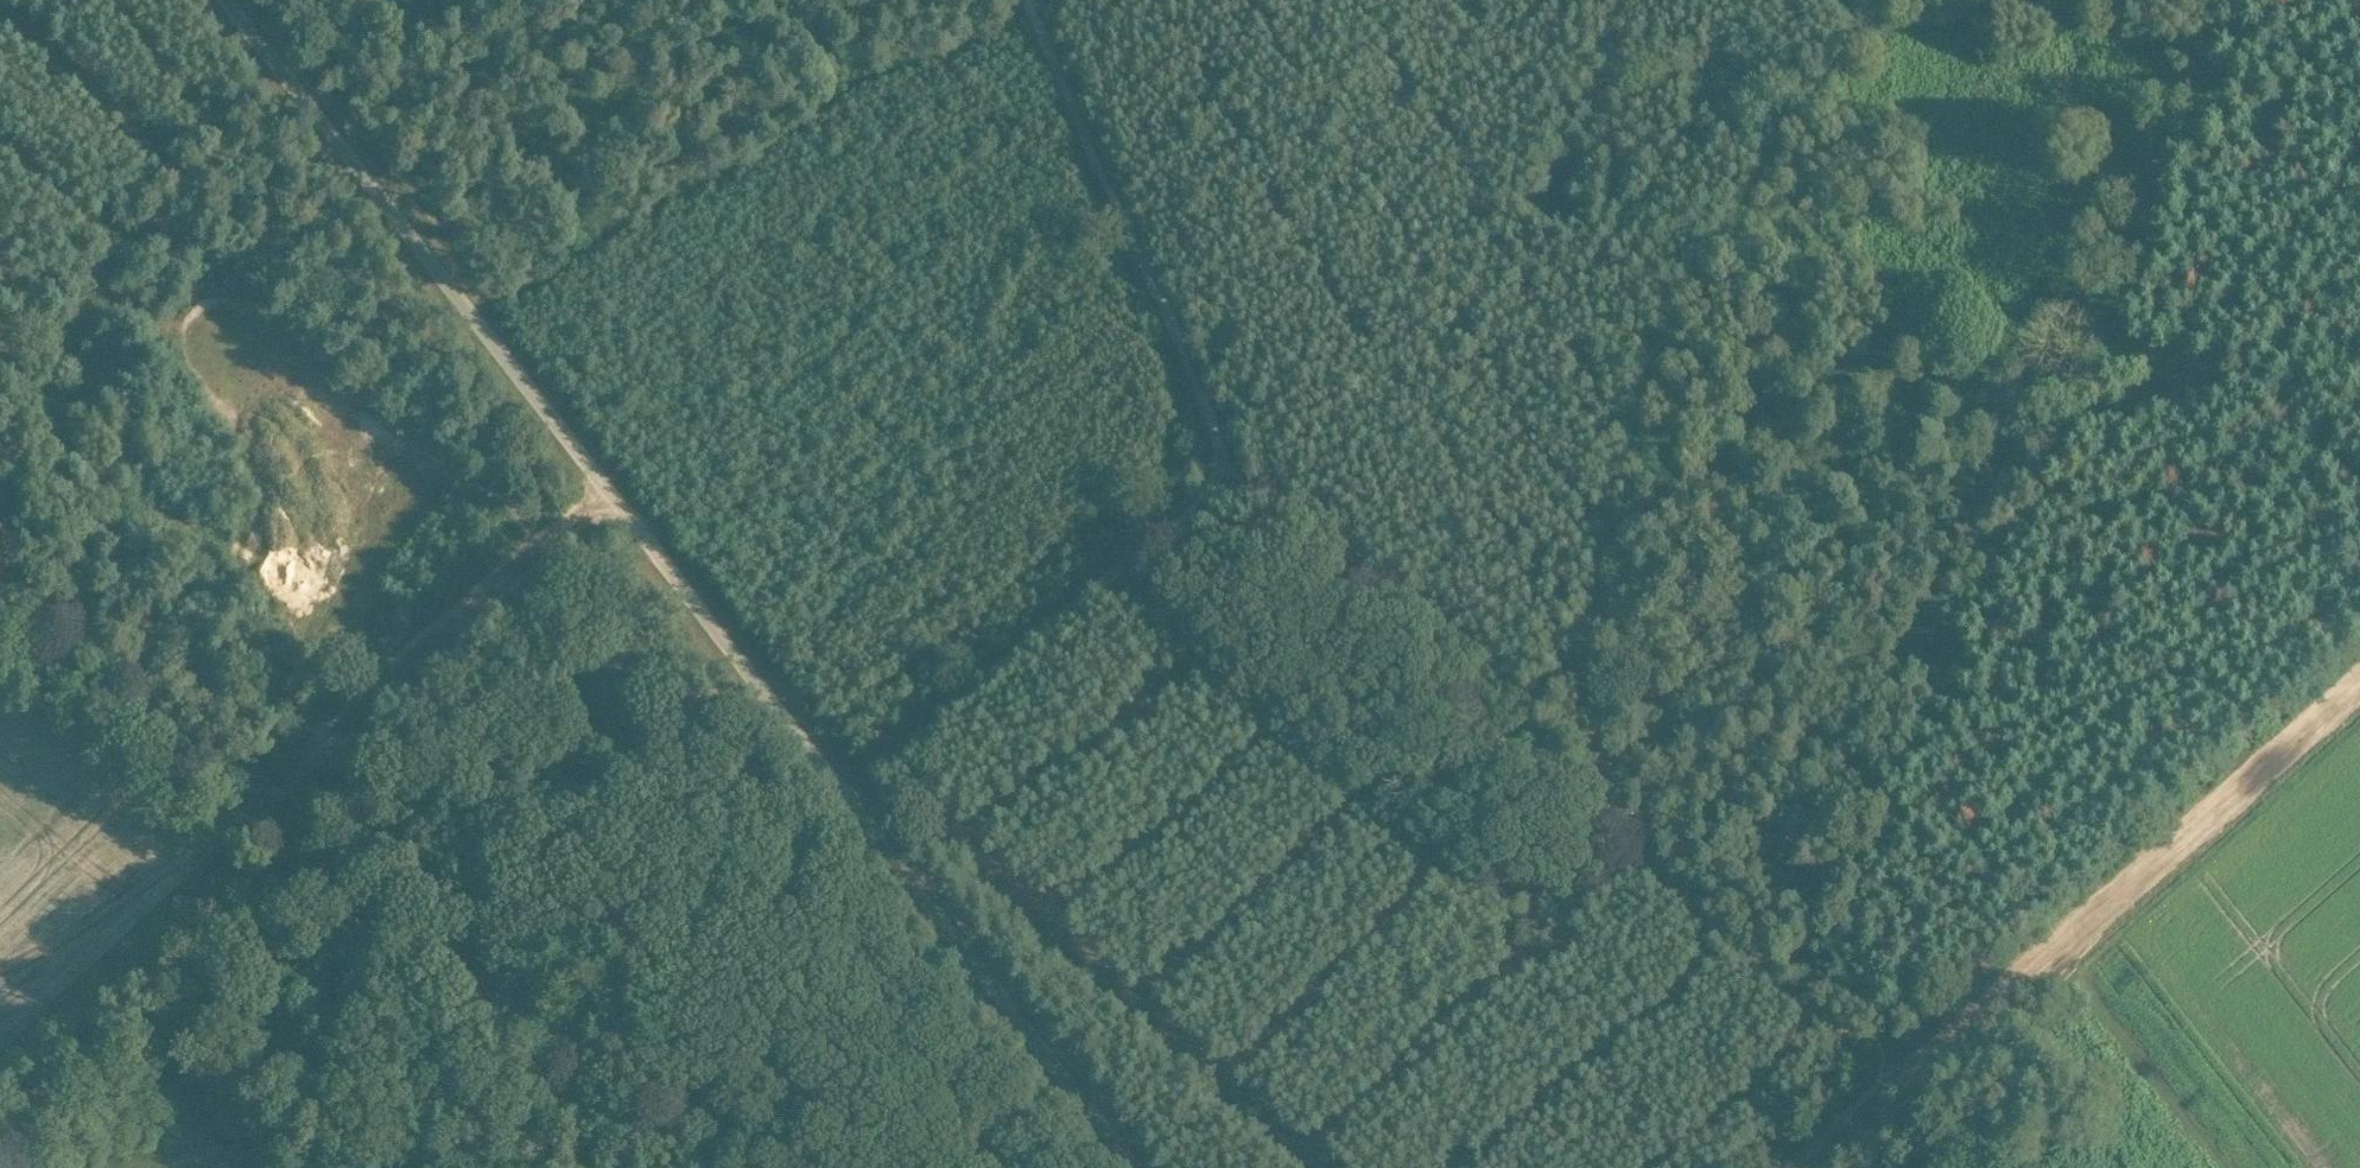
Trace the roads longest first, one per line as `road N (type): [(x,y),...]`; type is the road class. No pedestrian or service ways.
road 1 (track): [(1017,0),(1224,461),(840,783),(518,1091),(504,1167)]
road 2 (unclassified): [(1137,1167),(223,0)]
road 3 (track): [(1224,461),(1897,1088)]
road 4 (track): [(1797,1167),(2359,683)]
road 5 (track): [(997,0),(471,310)]
road 6 (track): [(284,857),(283,812),(366,696),(603,480)]
road 7 (track): [(2051,953),(2221,1167)]

